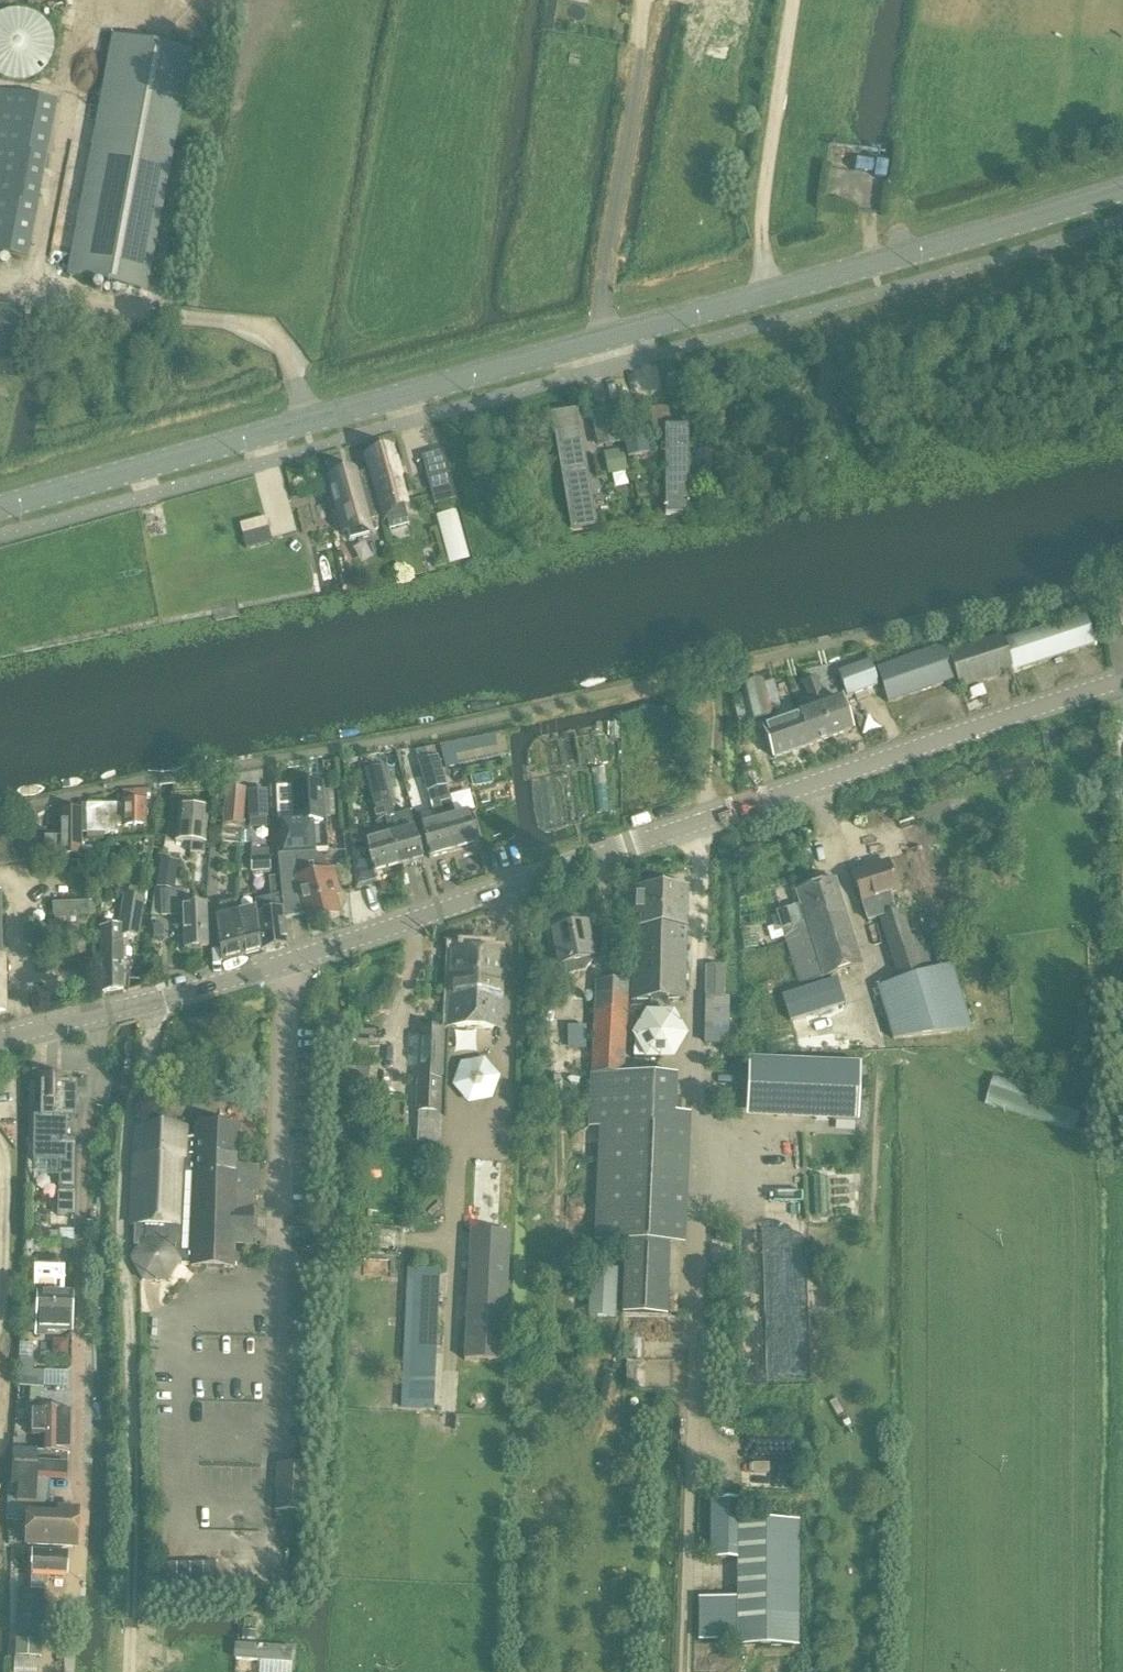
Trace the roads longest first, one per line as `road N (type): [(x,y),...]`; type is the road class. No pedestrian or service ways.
road 1 (tertiary): [(0,1041),(163,1003),(1122,686)]
road 2 (secondary): [(0,510),(1122,189)]
road 3 (track): [(687,1671),(698,1331)]
road 4 (track): [(155,306),(211,0)]
road 5 (track): [(765,296),(762,215),(792,0)]

